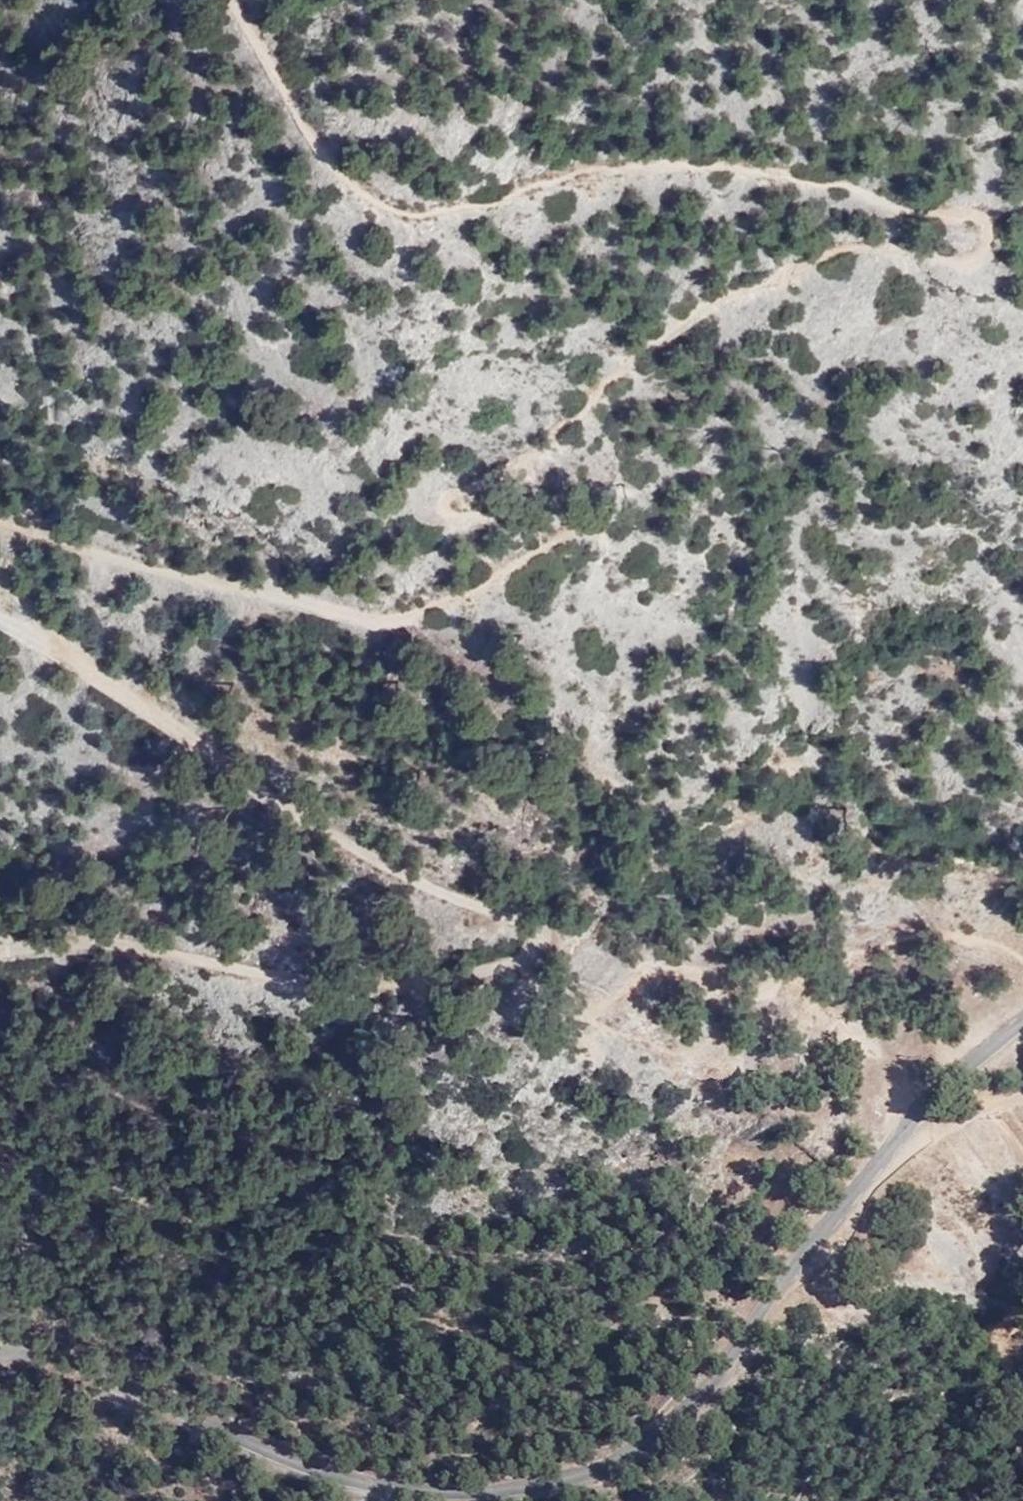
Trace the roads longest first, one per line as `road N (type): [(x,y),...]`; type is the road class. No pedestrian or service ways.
road 1 (track): [(0,950),(133,946),(305,982),(396,983),(510,964),(527,955),(536,936),(524,917),(448,896),(324,833),(28,634)]
road 2 (unclassified): [(427,1500),(543,1495),(609,1472),(671,1433),(729,1375),(851,1203),(1022,1022)]
road 3 (unclassified): [(0,1356),(47,1359),(145,1394),(290,1466),(418,1500)]

